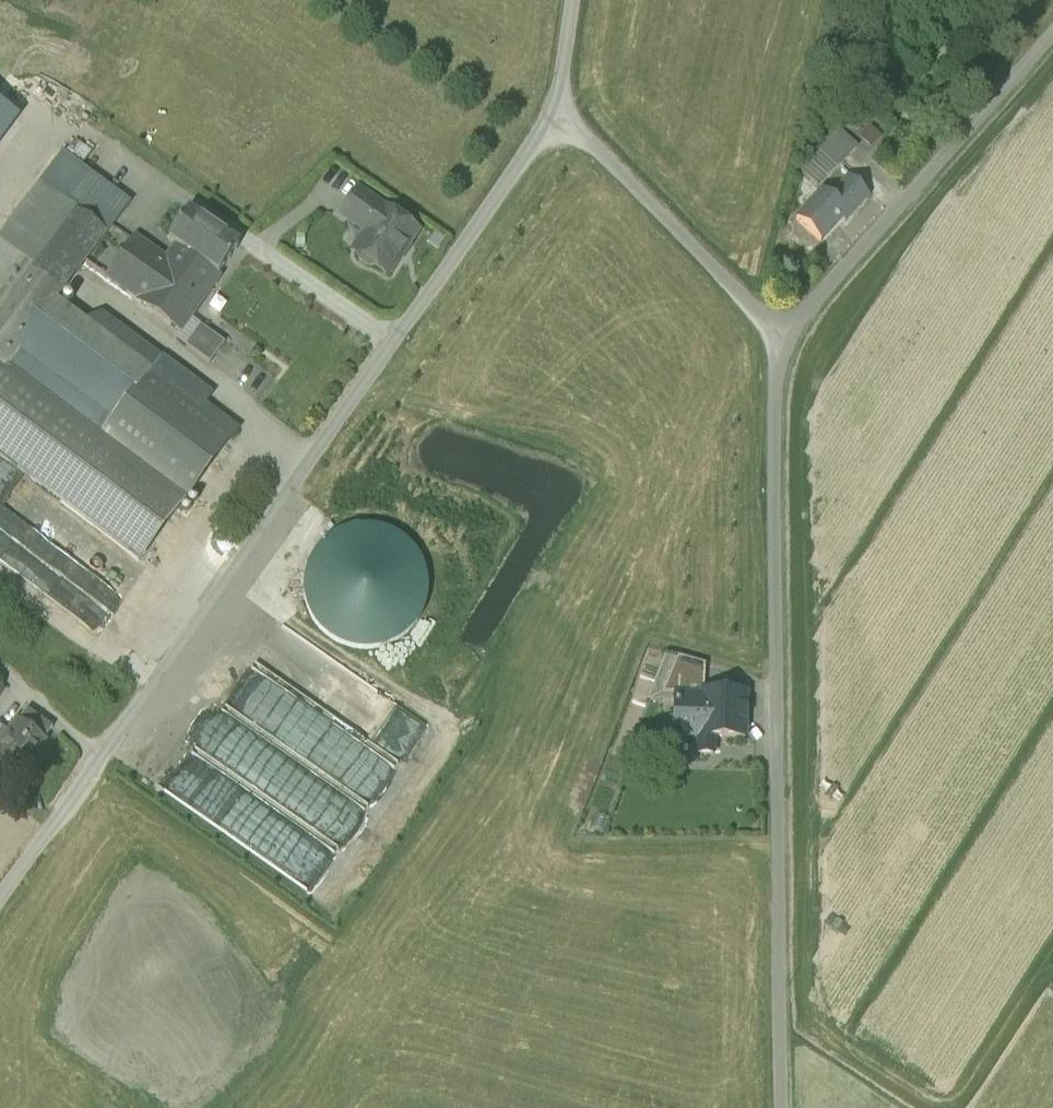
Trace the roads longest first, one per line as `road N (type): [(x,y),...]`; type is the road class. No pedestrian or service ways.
road 1 (unclassified): [(0,899),(552,115)]
road 2 (unclassified): [(781,1107),(778,336)]
road 3 (unclassified): [(778,336),(1052,30)]
road 4 (unclassified): [(552,115),(778,336)]

